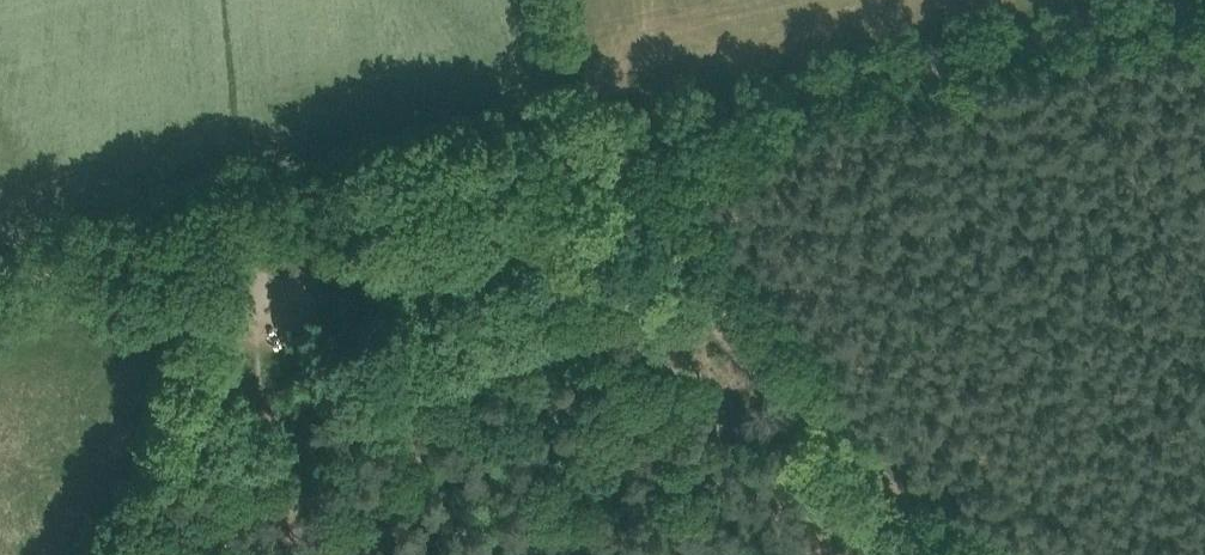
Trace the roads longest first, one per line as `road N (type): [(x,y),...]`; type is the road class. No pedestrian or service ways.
road 1 (track): [(592,145),(1179,0)]
road 2 (track): [(592,145),(599,179),(949,554)]
road 3 (track): [(254,229),(592,145)]
road 4 (track): [(254,229),(293,554)]
road 5 (track): [(0,293),(254,229)]

